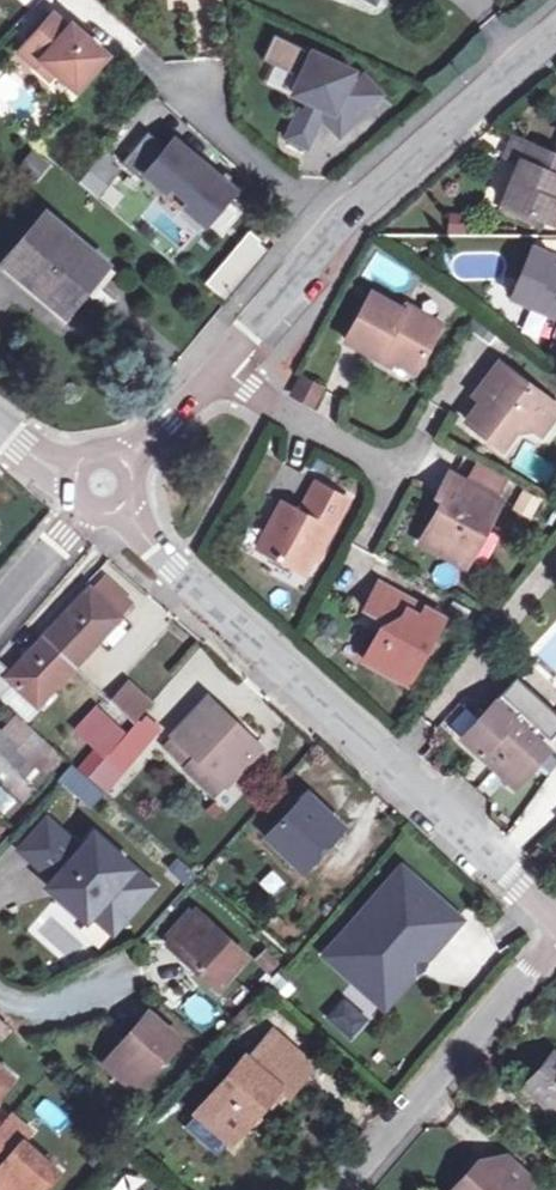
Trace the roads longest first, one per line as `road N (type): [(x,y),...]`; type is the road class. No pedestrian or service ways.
road 1 (unclassified): [(103,484),(224,365),(334,220),(555,24)]
road 2 (tertiary): [(103,484),(171,568),(555,934)]
road 3 (residential): [(336,1189),(555,934)]
road 4 (residential): [(103,484),(0,606)]

